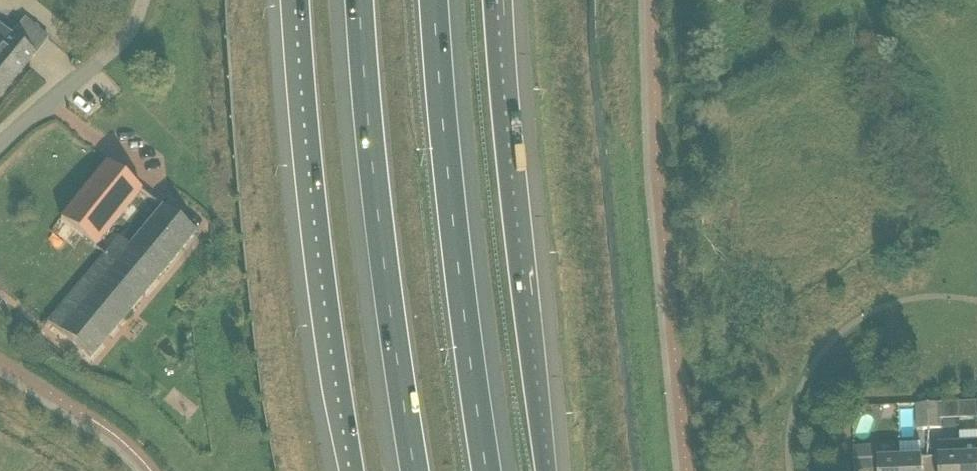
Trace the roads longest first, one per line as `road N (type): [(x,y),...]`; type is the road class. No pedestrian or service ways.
road 1 (motorway): [(303,0),(309,113),(359,470)]
road 2 (motorway): [(361,0),(374,180),(414,470)]
road 3 (motorway): [(488,470),(439,0)]
road 4 (motorway): [(545,470),(500,0)]
road 5 (unclassified): [(0,149),(121,44),(142,0)]
road 6 (track): [(102,470),(0,405)]

